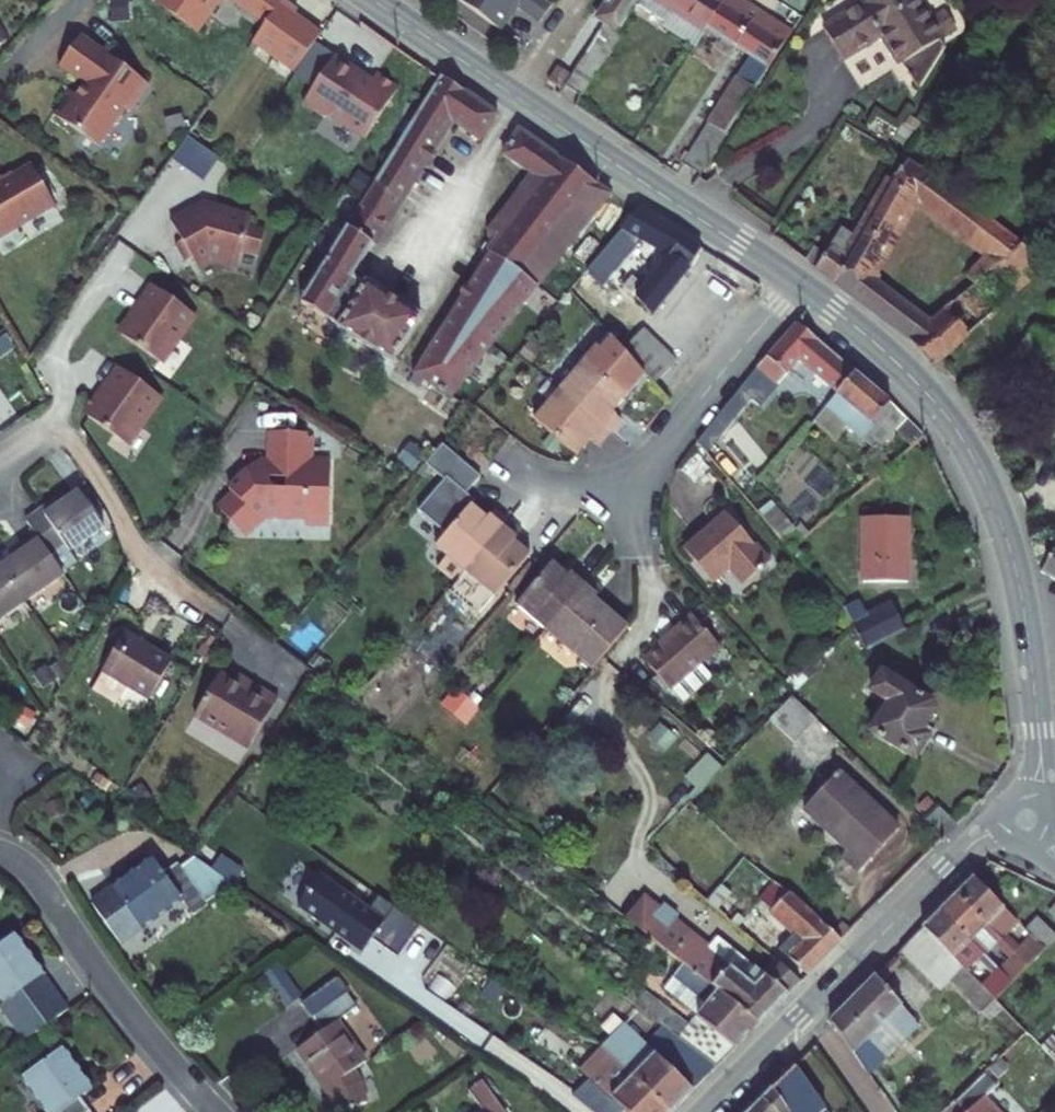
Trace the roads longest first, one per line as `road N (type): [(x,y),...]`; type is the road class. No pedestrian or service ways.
road 1 (tertiary): [(796,282),(906,370),(975,459),(1007,541),(1025,617),(1038,797)]
road 2 (tertiary): [(376,0),(796,282)]
road 3 (residential): [(0,852),(35,874),(126,1007),(217,1111)]
road 4 (tertiary): [(1004,825),(970,846),(803,1011)]
road 5 (residential): [(628,487),(796,282)]
road 6 (tertiary): [(803,1011),(704,1111)]
road 7 (residential): [(803,1011),(877,1111)]
road 8 (residential): [(628,487),(559,488),(512,467)]

